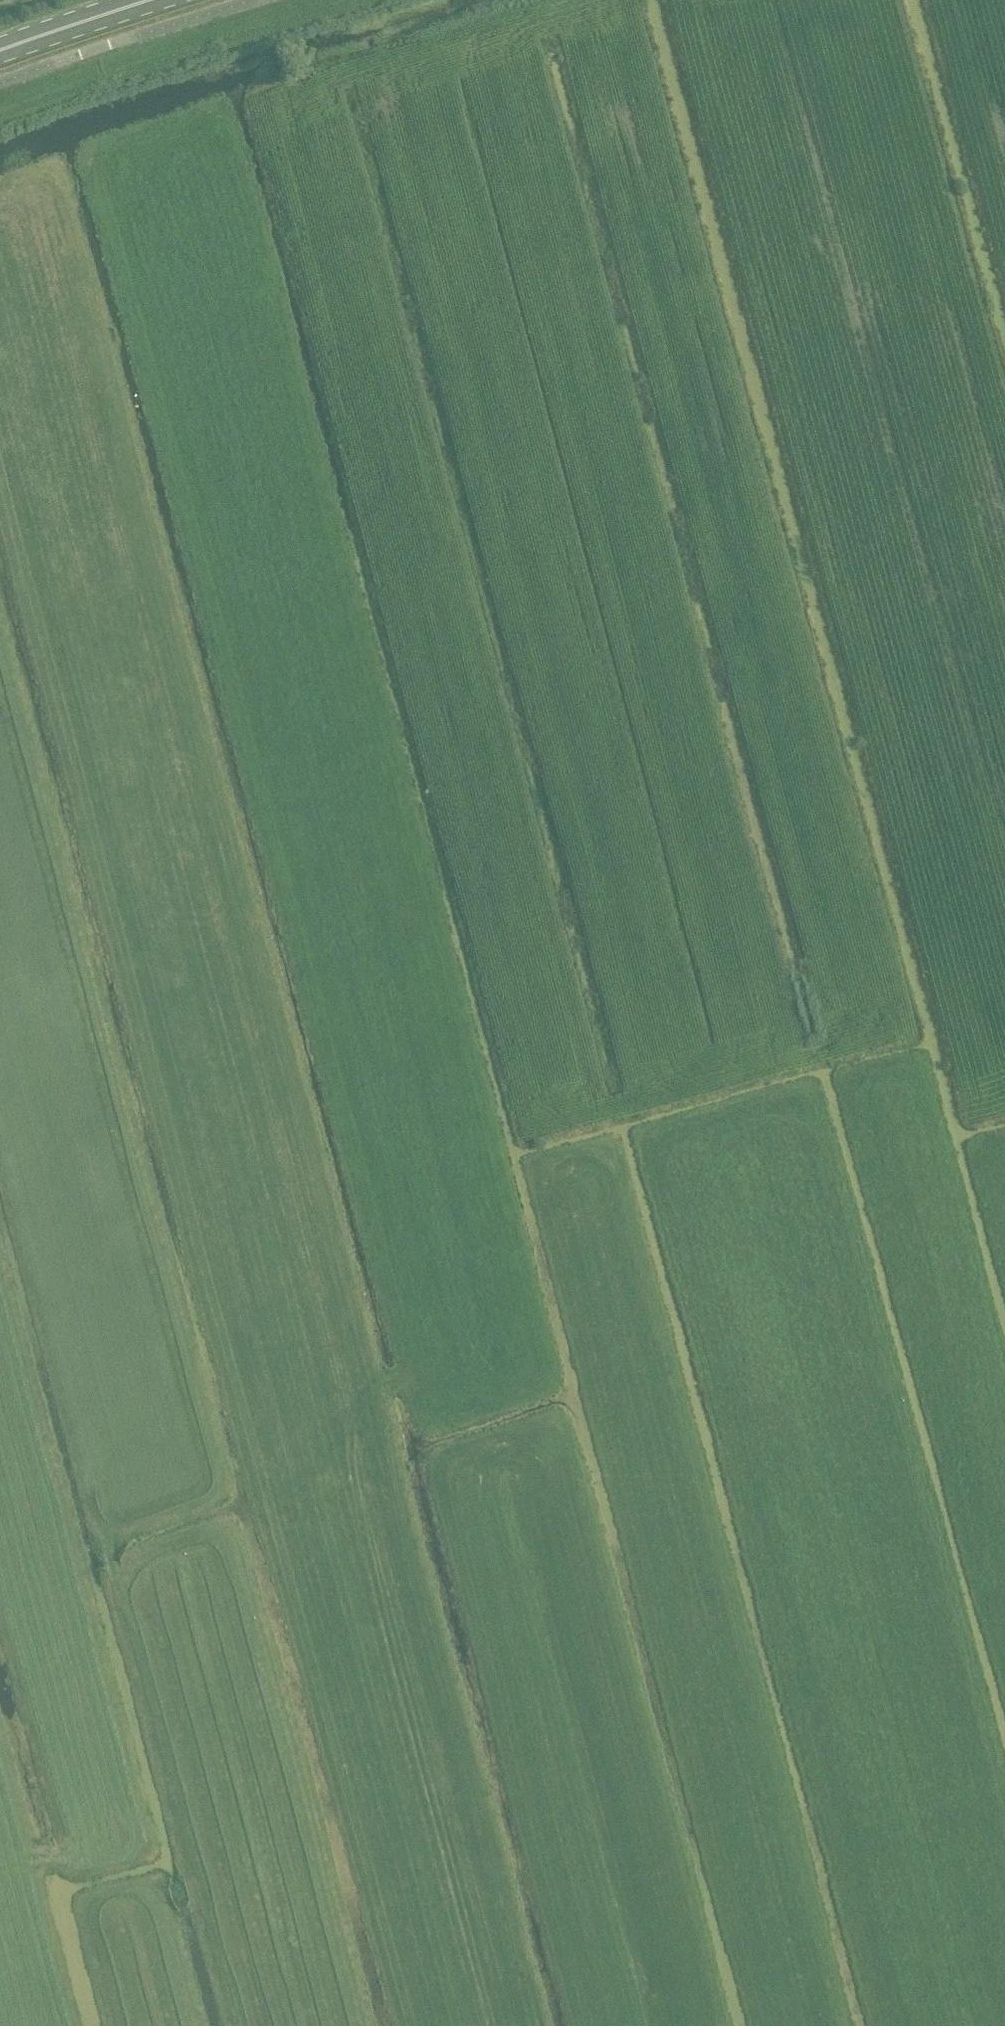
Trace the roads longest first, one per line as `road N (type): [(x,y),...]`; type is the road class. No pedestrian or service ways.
road 1 (unclassified): [(0,85),(255,0)]
road 2 (track): [(414,56),(598,0)]
road 3 (primary): [(0,52),(153,0)]

